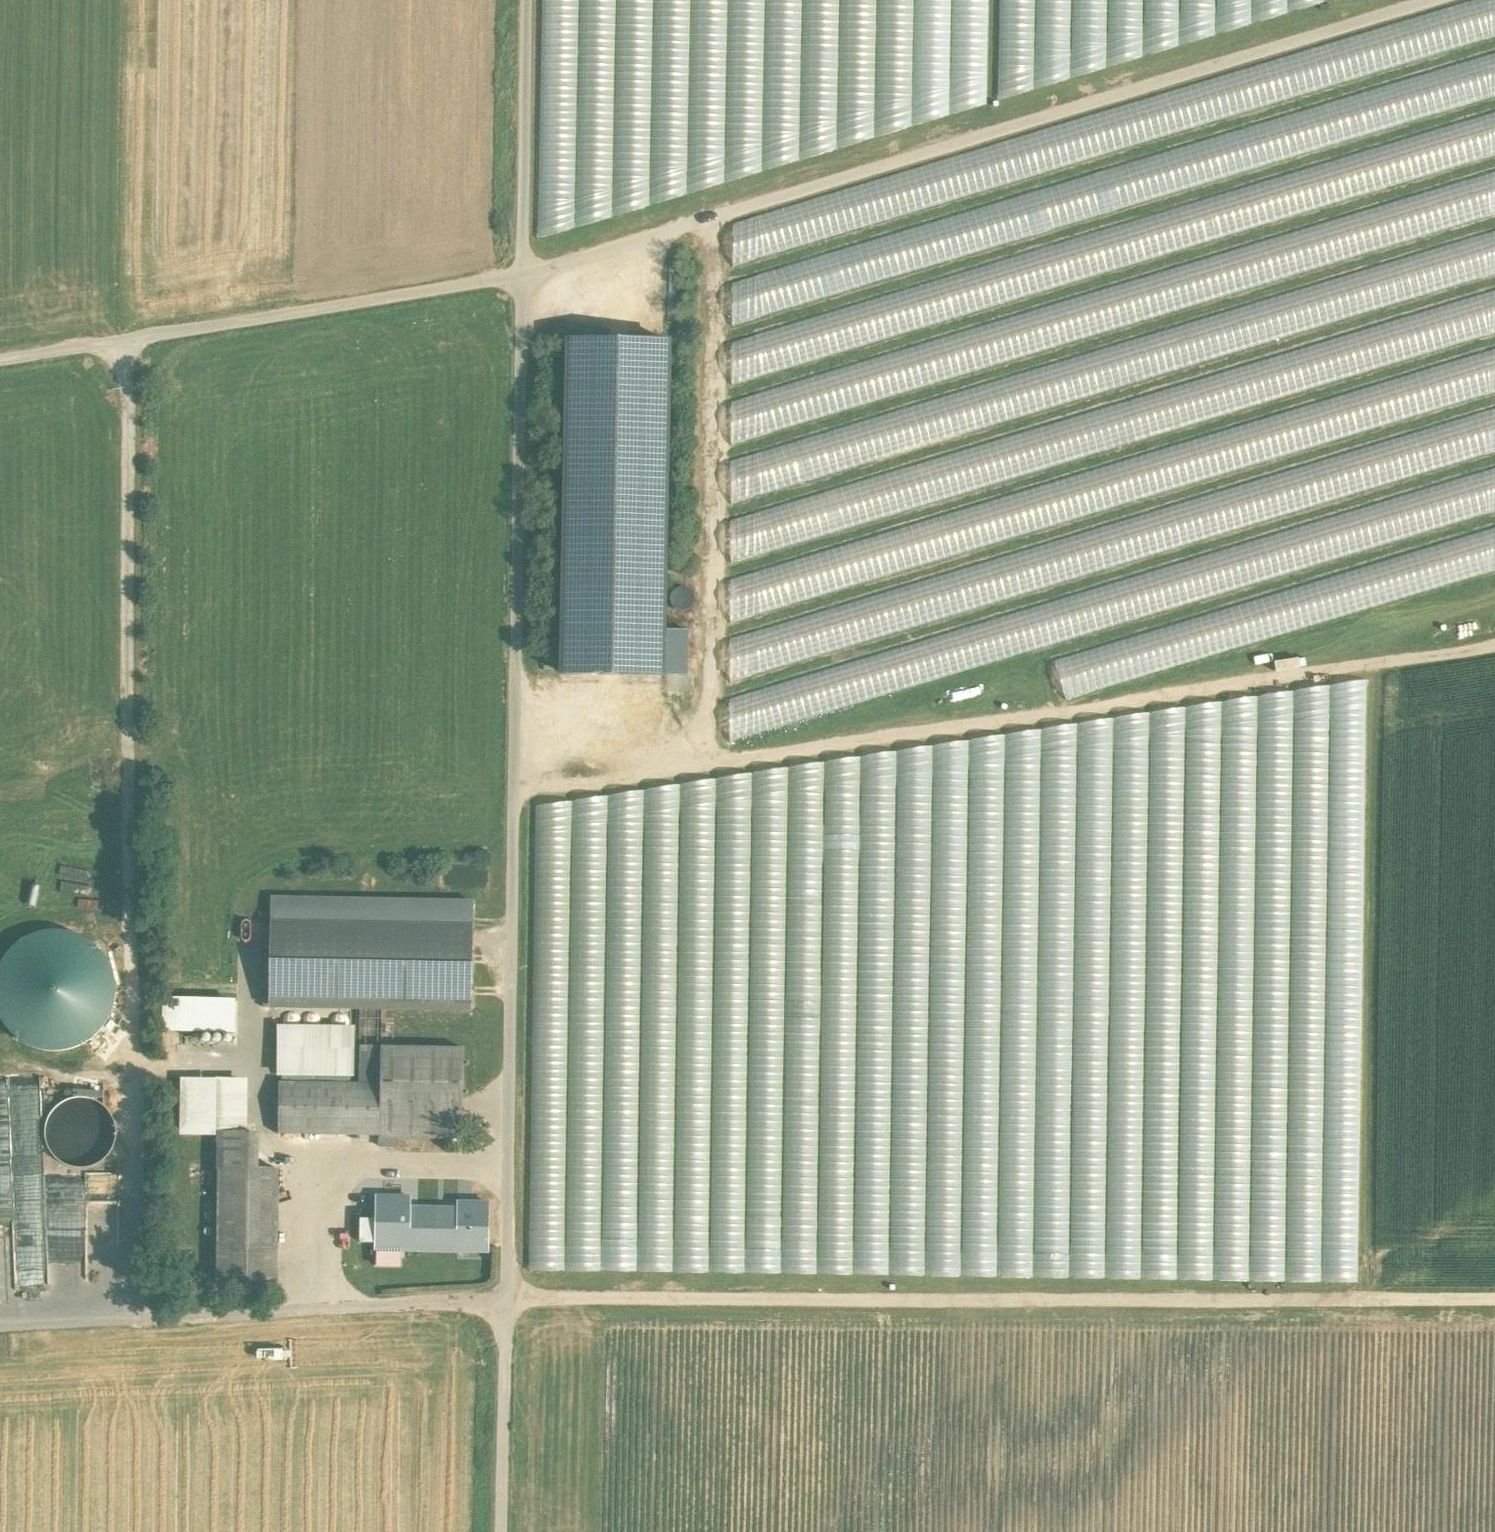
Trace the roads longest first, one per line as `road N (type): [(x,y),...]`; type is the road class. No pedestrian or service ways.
road 1 (track): [(1494,1301),(507,1301),(0,1327)]
road 2 (track): [(502,1531),(523,275)]
road 3 (track): [(514,793),(1494,641)]
road 4 (track): [(127,341),(134,1320)]
road 5 (track): [(523,275),(1439,0)]
road 6 (track): [(127,341),(523,275)]
road 7 (track): [(523,275),(527,0)]
road 8 (track): [(127,341),(0,361)]

